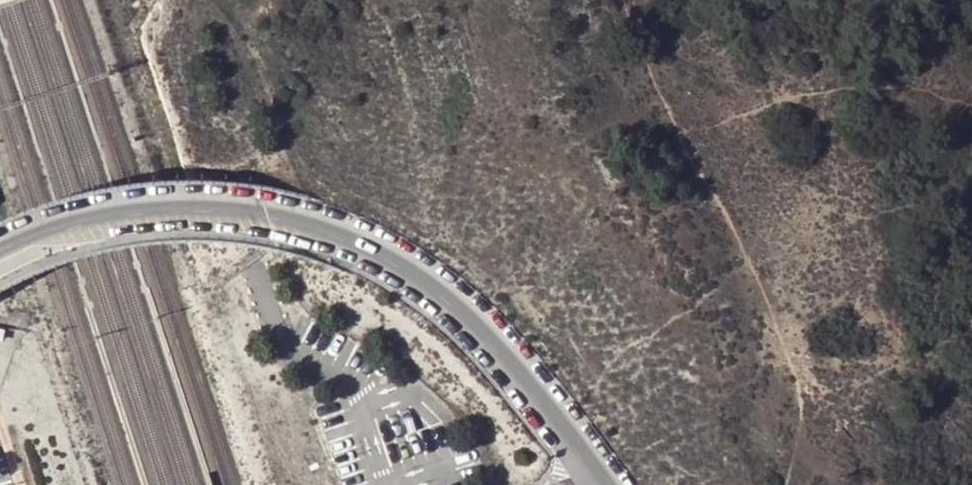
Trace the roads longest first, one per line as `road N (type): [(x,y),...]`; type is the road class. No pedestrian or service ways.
road 1 (tertiary): [(604,484),(456,306),(393,261),(329,231),(267,213),(164,205),(62,223),(0,250)]

